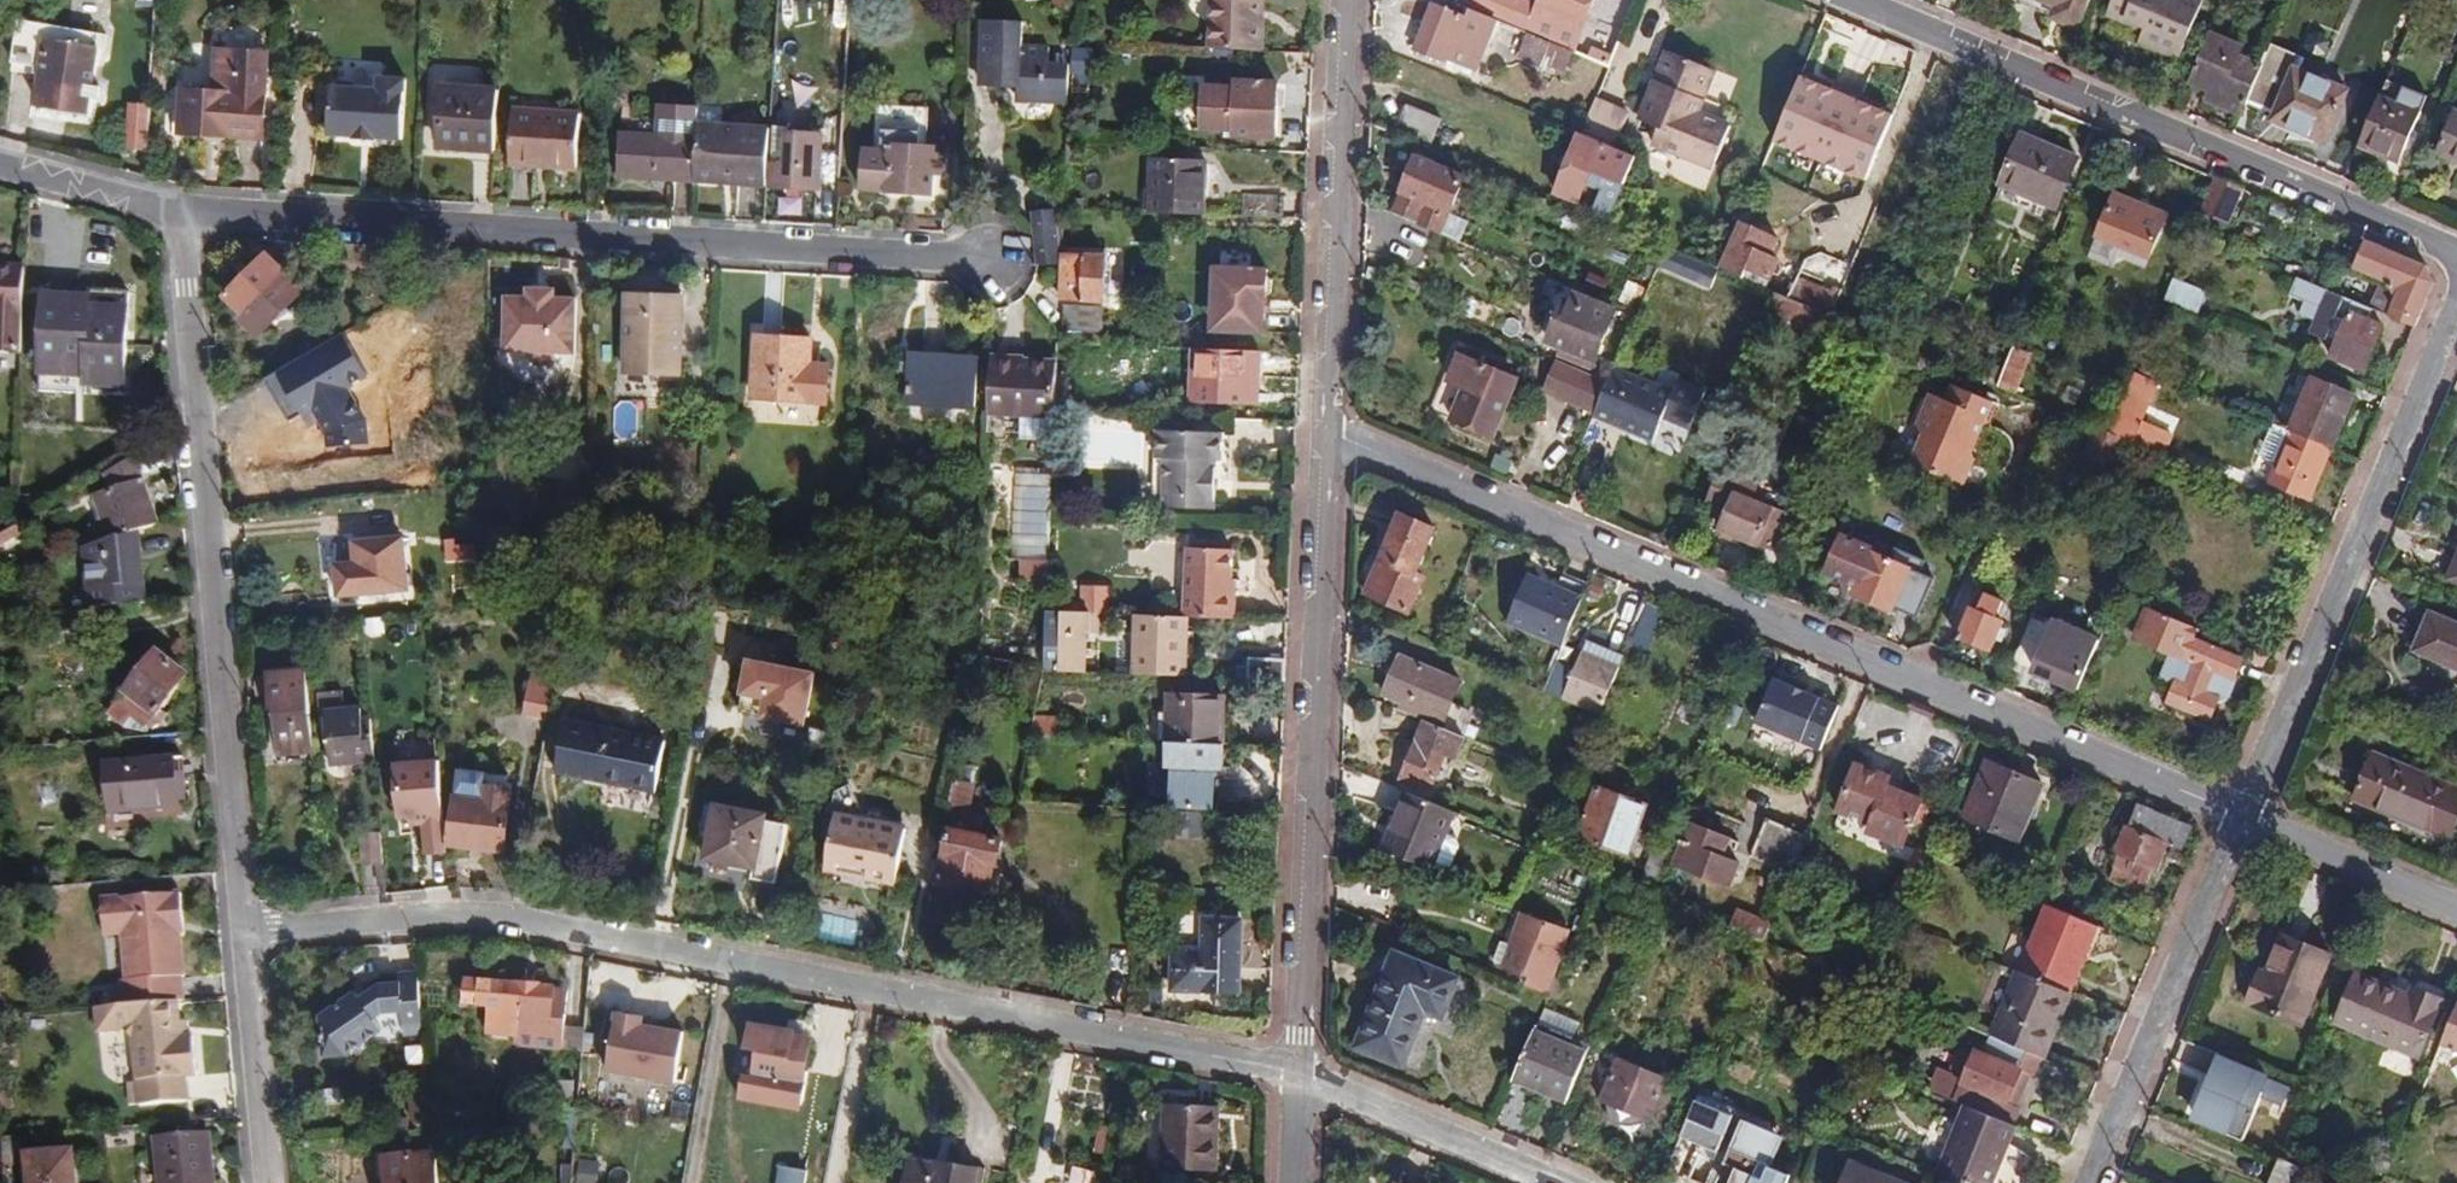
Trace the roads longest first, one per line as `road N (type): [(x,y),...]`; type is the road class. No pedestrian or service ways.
road 1 (residential): [(246,930),(482,915),(1299,1073)]
road 2 (residential): [(2245,816),(1326,434)]
road 3 (residential): [(980,264),(180,210)]
road 4 (residential): [(246,930),(180,210)]
road 5 (residential): [(2456,255),(1851,0)]
road 6 (residential): [(1326,434),(1299,1073)]
road 7 (residential): [(2245,816),(2456,303)]
road 8 (residential): [(1347,0),(1326,434)]
road 9 (residential): [(2089,1182),(2245,816)]
road 10 (residential): [(1299,1073),(1559,1182)]
road 11 (residential): [(268,1182),(246,930)]
road 12 (residential): [(2456,906),(2245,816)]
road 13 (residential): [(180,210),(0,164)]

